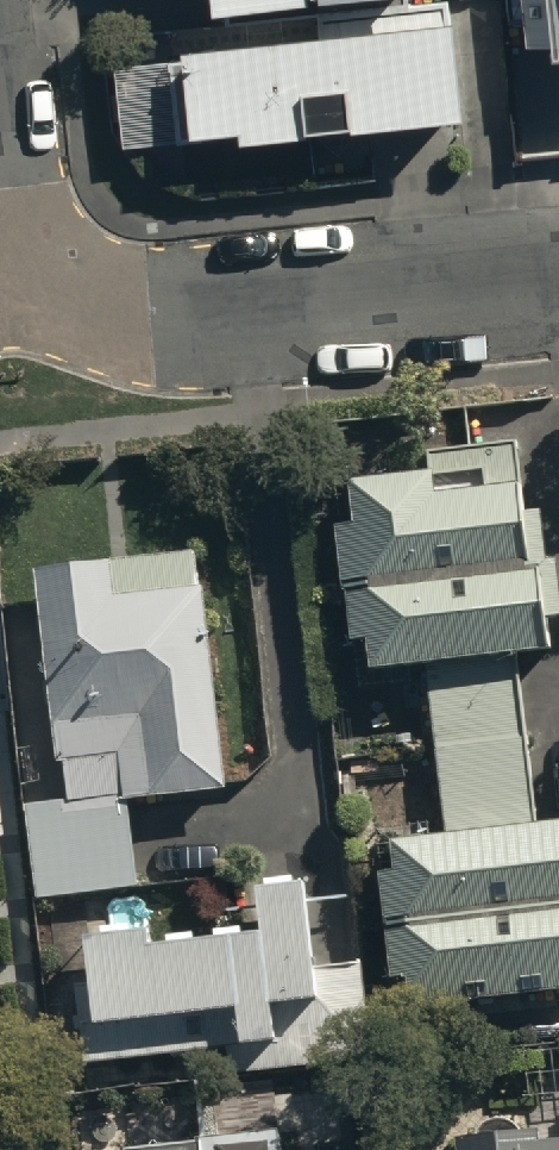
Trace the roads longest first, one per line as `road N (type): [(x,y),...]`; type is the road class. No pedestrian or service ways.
road 1 (residential): [(14,260),(110,307),(213,320),(558,282)]

